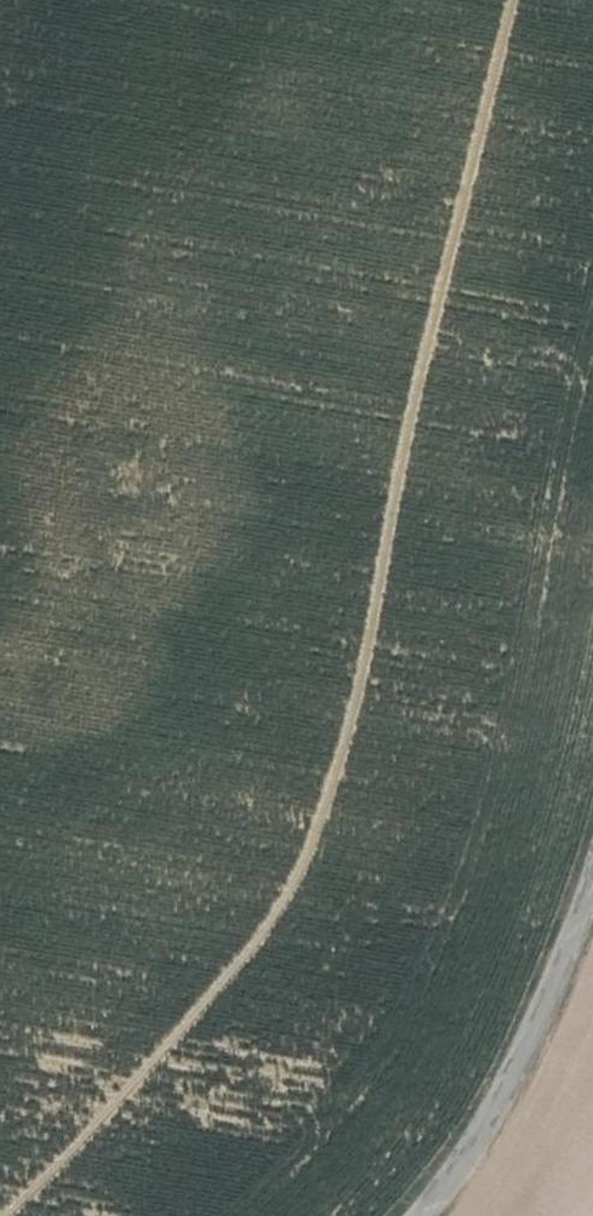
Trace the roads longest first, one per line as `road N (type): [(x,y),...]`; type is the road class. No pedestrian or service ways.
road 1 (unclassified): [(592,875),(509,1085),(465,1168),(417,1215)]

